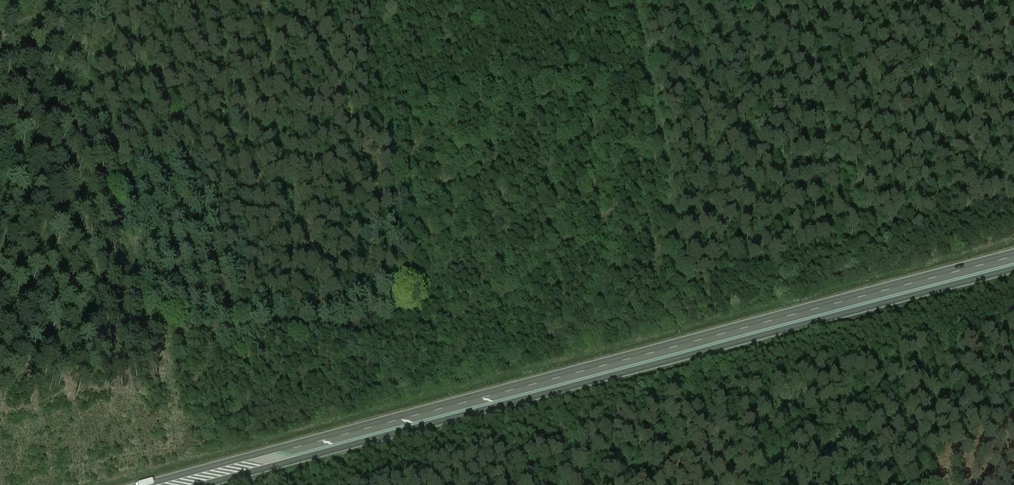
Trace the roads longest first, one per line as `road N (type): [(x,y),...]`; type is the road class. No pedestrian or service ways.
road 1 (trunk): [(1013,256),(171,484)]
road 2 (trunk): [(188,484),(1013,268)]
road 3 (track): [(902,484),(857,334)]

